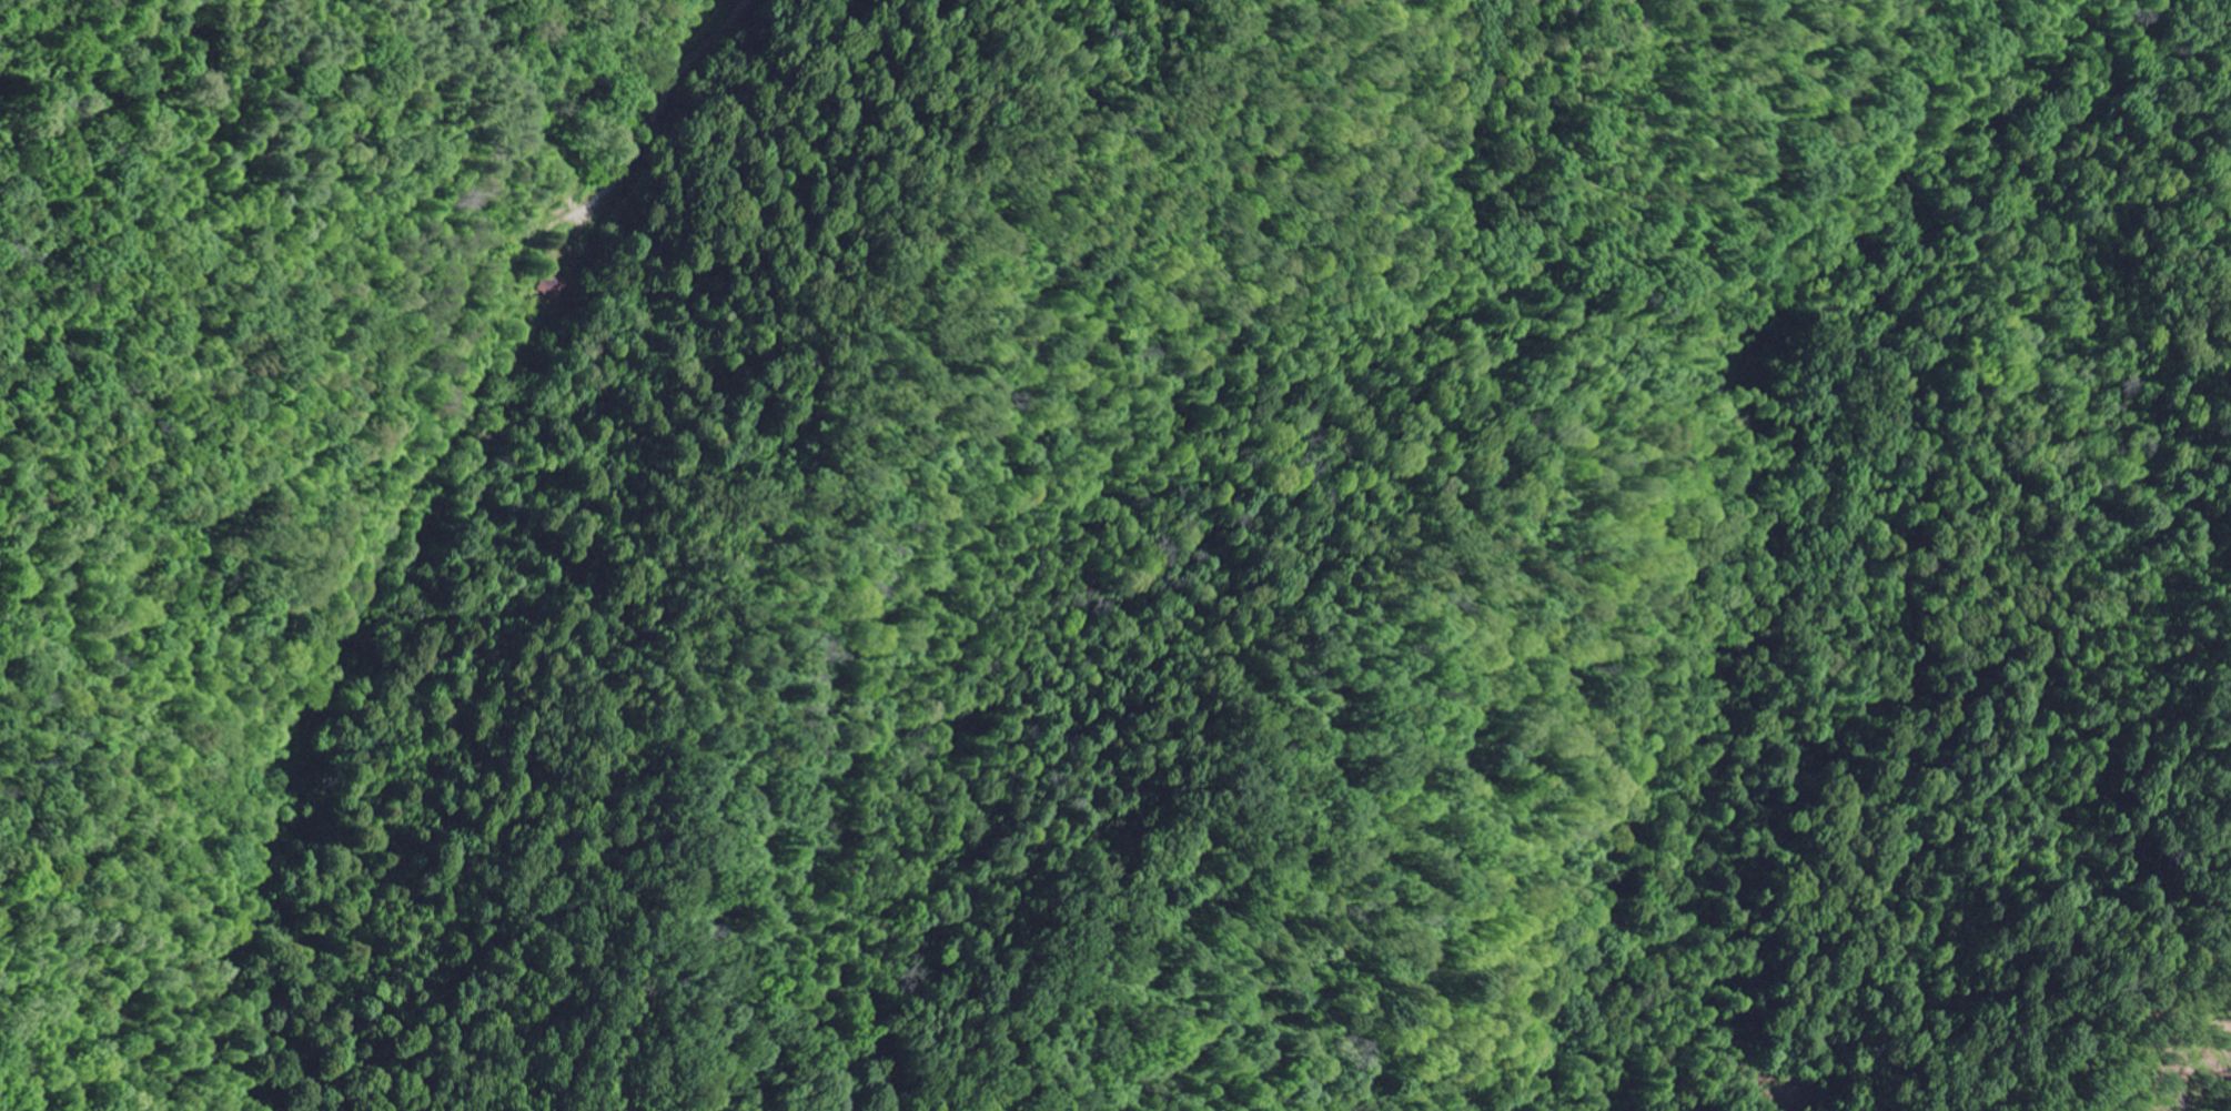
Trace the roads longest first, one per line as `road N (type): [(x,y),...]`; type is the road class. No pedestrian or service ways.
road 1 (residential): [(579,219),(643,149),(678,69),(749,0)]

